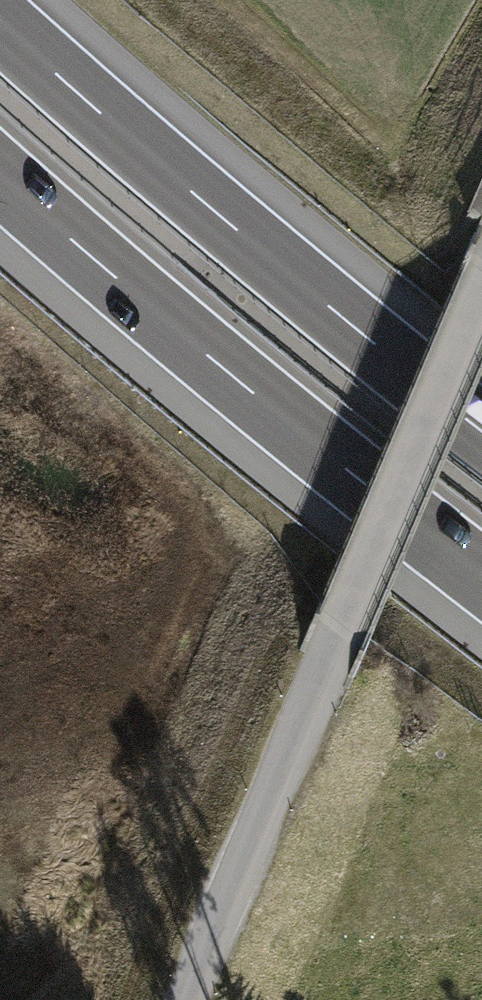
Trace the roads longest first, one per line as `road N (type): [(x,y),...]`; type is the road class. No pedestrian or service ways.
road 1 (unclassified): [(481,292),(186,999)]
road 2 (motorway): [(481,429),(0,27)]
road 3 (motorway): [(0,177),(235,381),(481,573)]
road 4 (track): [(205,0),(375,157)]

